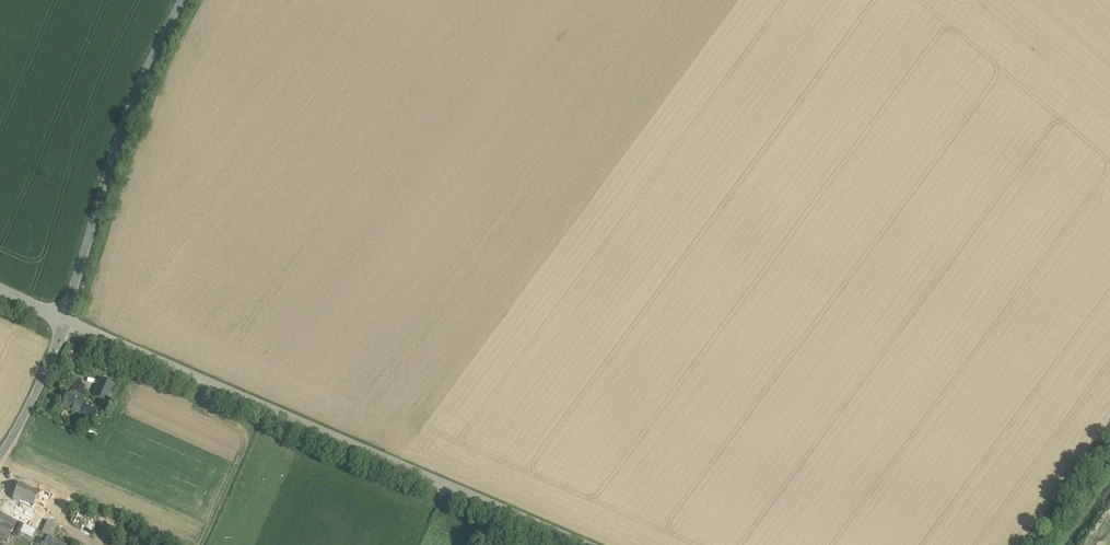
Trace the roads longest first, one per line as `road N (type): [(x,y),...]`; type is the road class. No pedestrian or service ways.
road 1 (unclassified): [(586,544),(62,319)]
road 2 (unclassified): [(62,319),(136,94),(187,0)]
road 3 (unclassified): [(0,455),(44,372),(62,319)]

